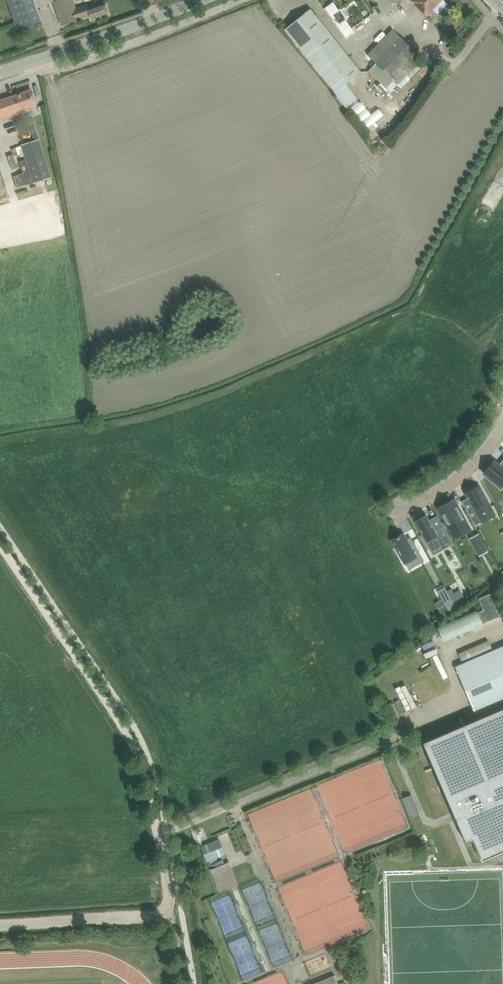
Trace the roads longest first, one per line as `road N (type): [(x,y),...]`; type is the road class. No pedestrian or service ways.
road 1 (track): [(173,915),(133,742),(0,547)]
road 2 (tertiary): [(0,71),(202,0)]
road 3 (track): [(182,914),(0,926)]
road 4 (residential): [(389,519),(468,468),(502,426)]

